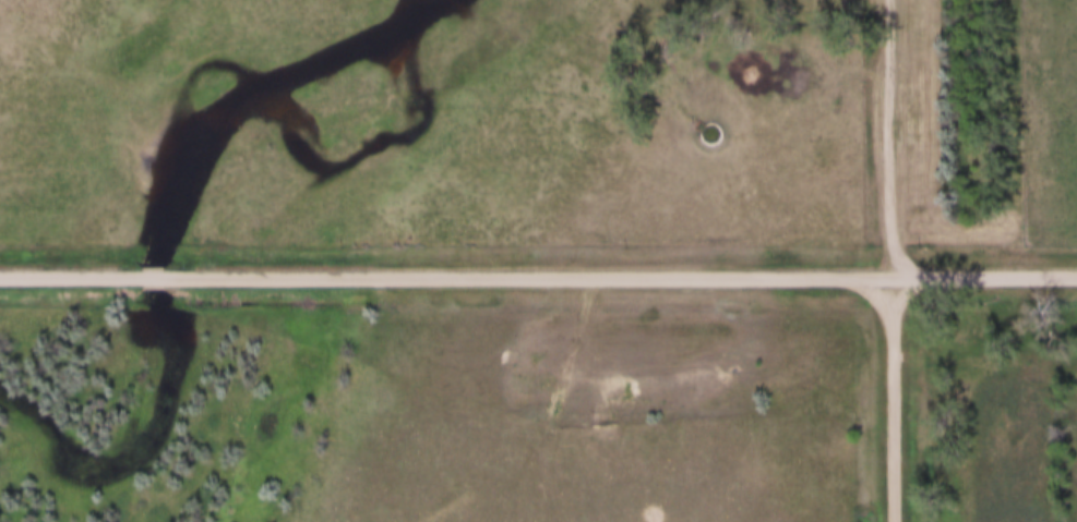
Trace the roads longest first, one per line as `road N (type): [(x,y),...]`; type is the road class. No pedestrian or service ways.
road 1 (residential): [(167,276),(1076,275)]
road 2 (track): [(895,0),(894,276)]
road 3 (residential): [(894,276),(895,521)]
road 4 (residential): [(0,275),(136,276)]

